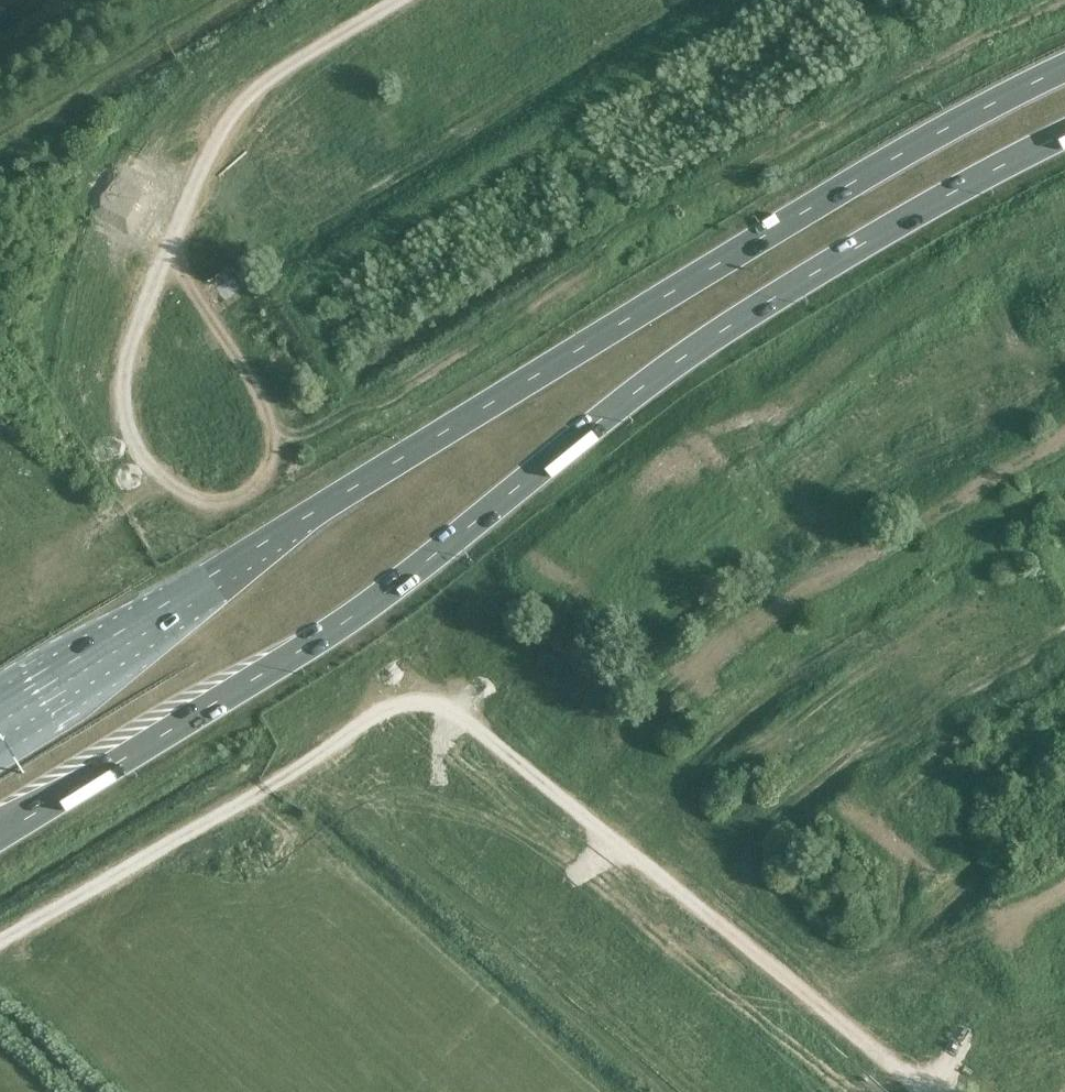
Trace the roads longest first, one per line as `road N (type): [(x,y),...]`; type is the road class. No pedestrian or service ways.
road 1 (trunk): [(0,835),(343,623),(686,355),(912,215),(1064,133)]
road 2 (trunk): [(1064,67),(830,196),(0,705)]
road 3 (track): [(0,942),(272,785),(375,712),(405,700),(439,702),(927,1091)]
road 4 (track): [(274,429),(303,432),(391,397),(495,332),(653,208),(807,137),(1056,0)]
road 5 (track): [(235,502),(193,498),(140,454),(123,412),(134,337),(195,181),(234,109),(276,69),(391,0)]
road 6 (track): [(1064,435),(766,613),(670,684),(623,734)]
road 7 (track): [(167,253),(272,417),(269,471),(235,502)]

